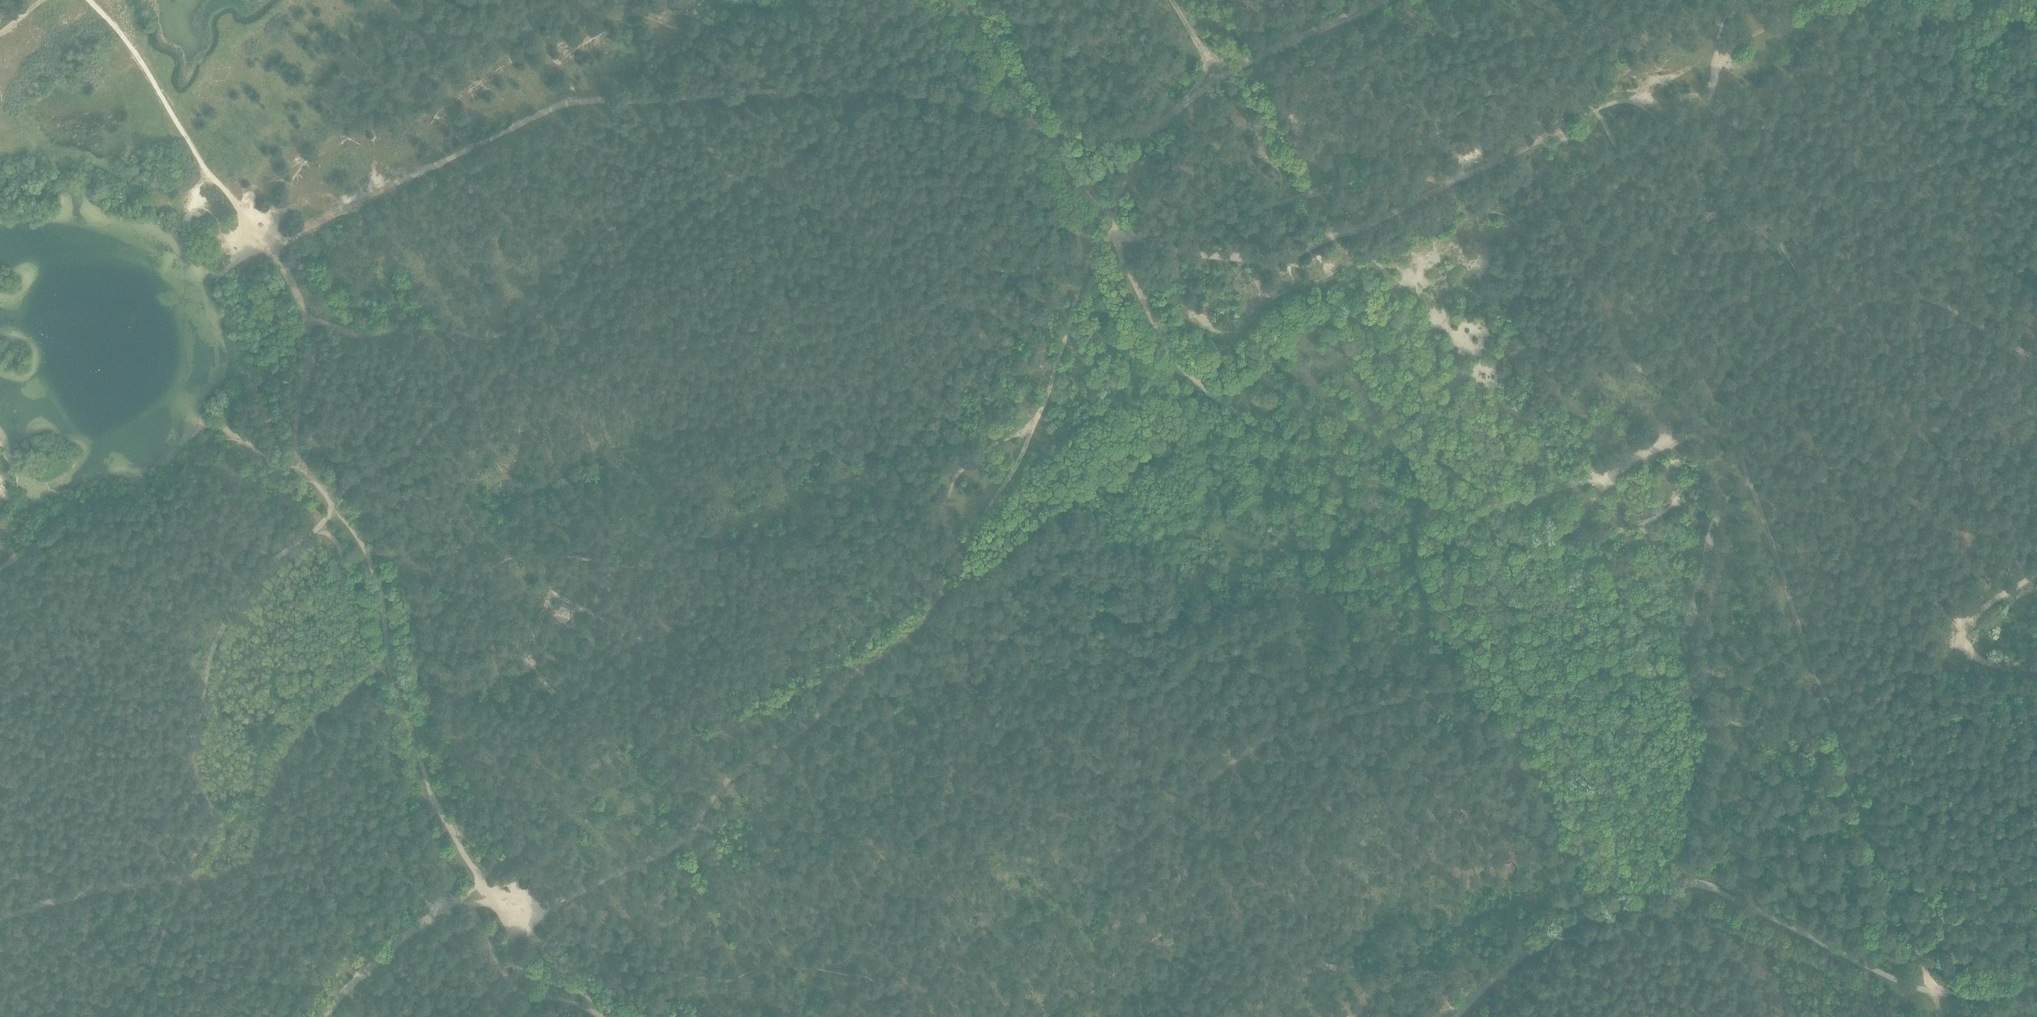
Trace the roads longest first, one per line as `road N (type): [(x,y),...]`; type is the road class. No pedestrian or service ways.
road 1 (track): [(1941,1016),(1852,784),(1839,698),(1734,438),(1733,410),(1755,355),(1788,332),(1830,324),(1741,171),(1711,93),(1715,64),(1793,0)]
road 2 (track): [(820,1016),(907,975),(940,976),(1009,914),(1145,839),(1168,801),(1237,756),(1370,707),(1657,668),(1737,682),(1781,708),(1852,784)]
road 3 (track): [(1115,222),(1085,268),(1050,392),(973,532),(826,696),(722,786),(687,837),(558,903),(498,914)]
road 4 (track): [(1734,425),(1494,507),(1374,487),(1315,463),(1207,390),(1149,313),(1124,263),(1115,222),(1143,132)]
road 5 (track): [(978,106),(919,96),(850,117),(723,181),(632,245),(587,302),(332,505)]
road 6 (track): [(387,650),(455,587),(519,556),(639,565),(807,534),(935,500),(943,461),(980,434),(1035,418)]
road 7 (track): [(611,1016),(524,970),(420,760),(390,670),(369,556),(332,505)]
road 8 (track): [(0,920),(65,897),(224,870),(250,855),(292,740),(373,671),(390,670)]
road 9 (track): [(1390,0),(1292,45),(1210,58),(1172,115),(1109,142),(978,106)]
road 10 (track): [(484,889),(368,963),(321,1016)]

